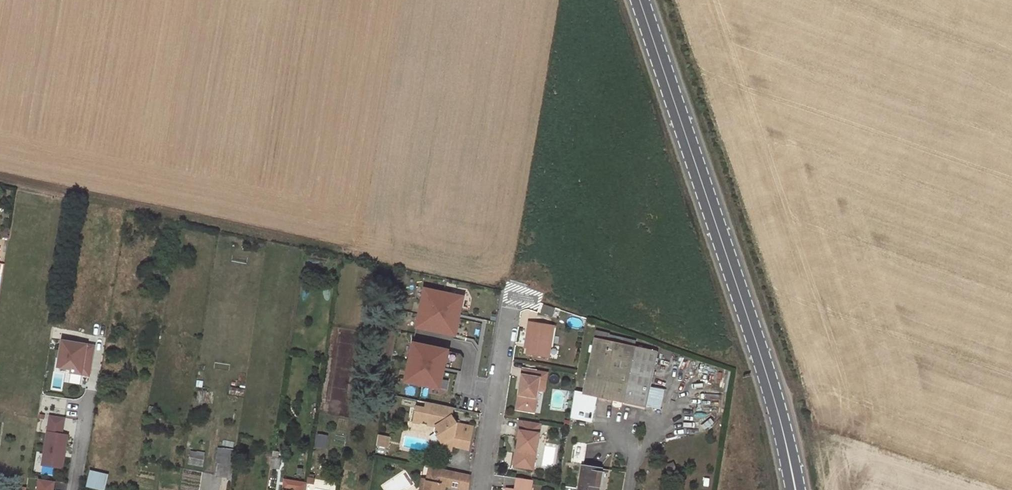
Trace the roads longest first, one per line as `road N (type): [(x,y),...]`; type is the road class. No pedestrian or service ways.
road 1 (secondary): [(796,489),(758,349),(639,0)]
road 2 (residential): [(509,301),(479,489)]

